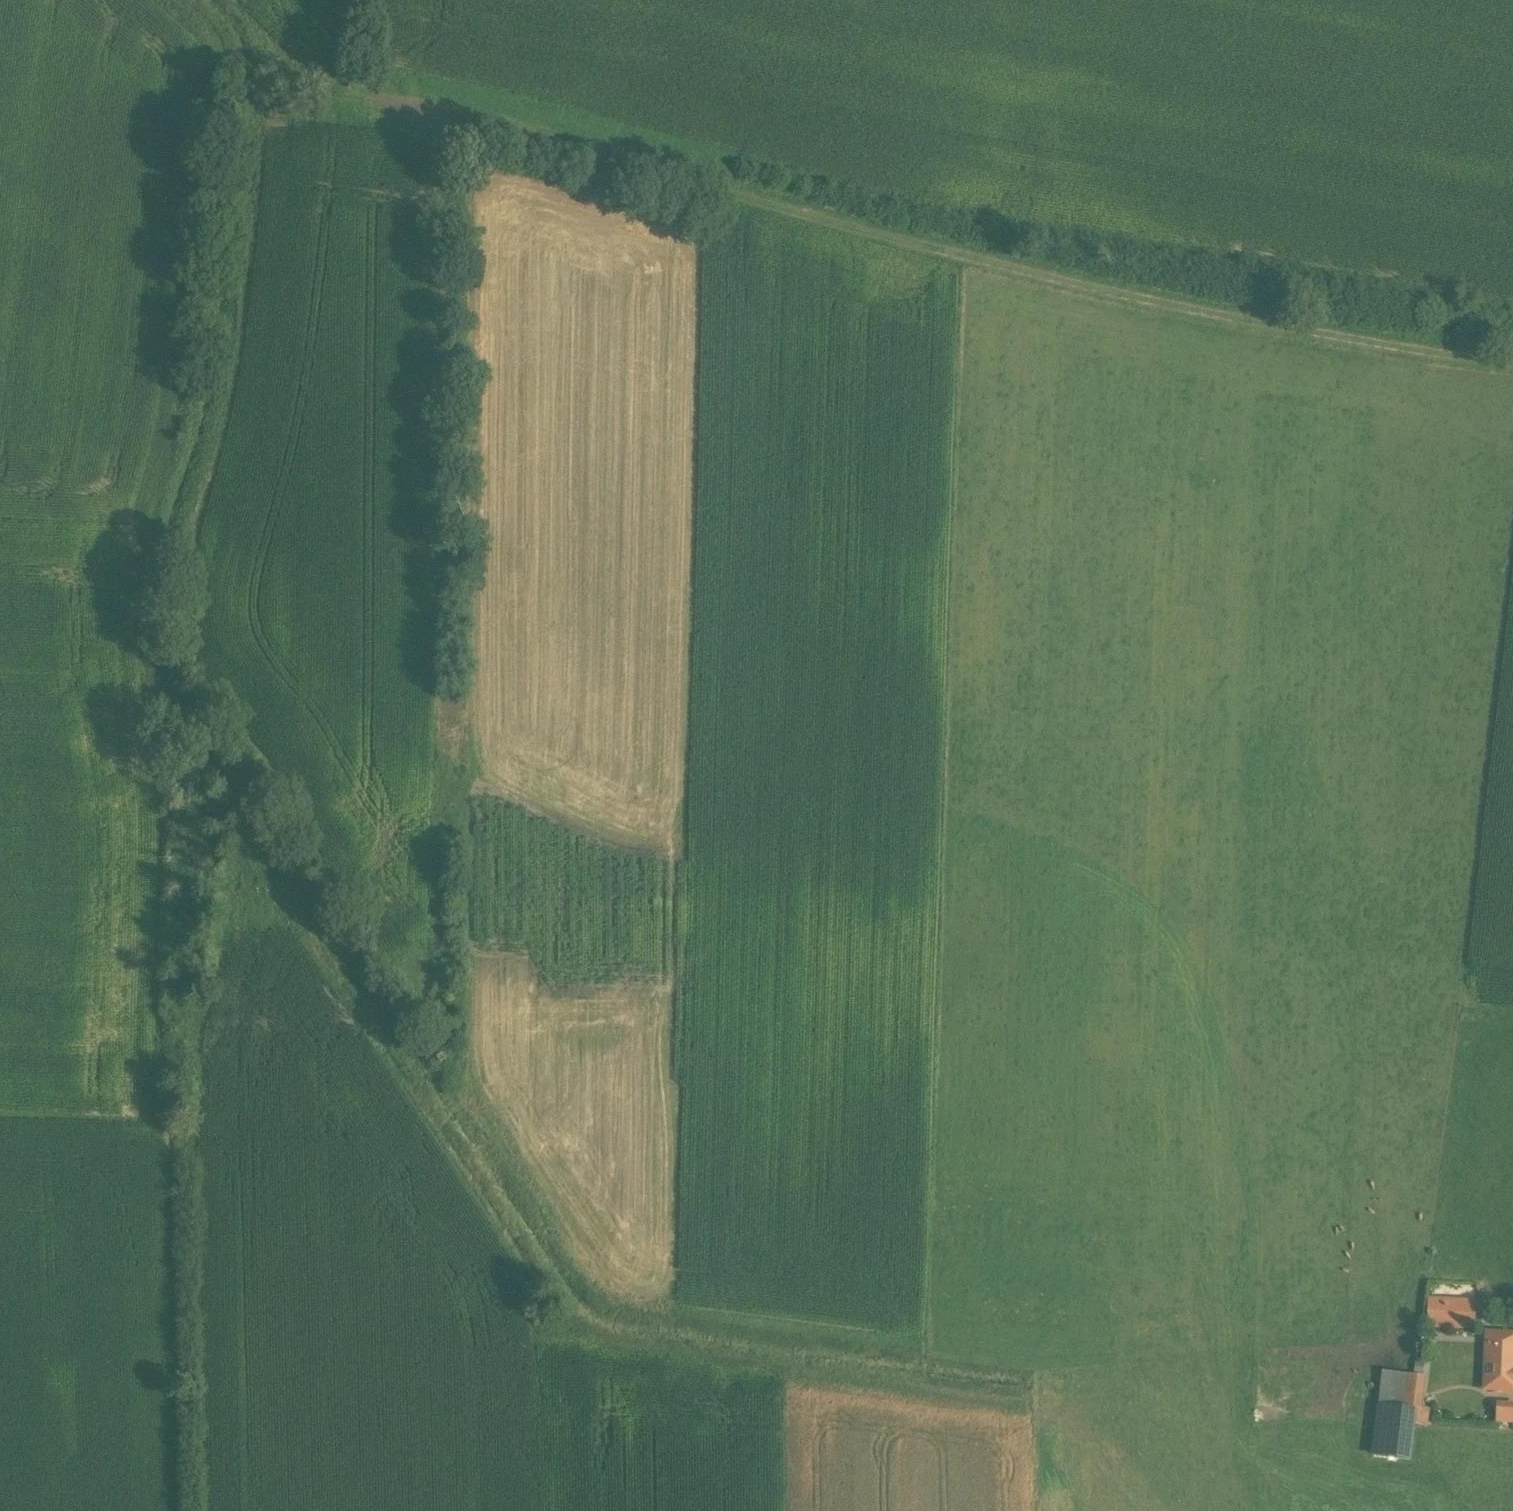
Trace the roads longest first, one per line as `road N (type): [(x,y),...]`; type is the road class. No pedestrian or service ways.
road 1 (track): [(1512,365),(431,108),(401,82),(381,49),(377,0)]

